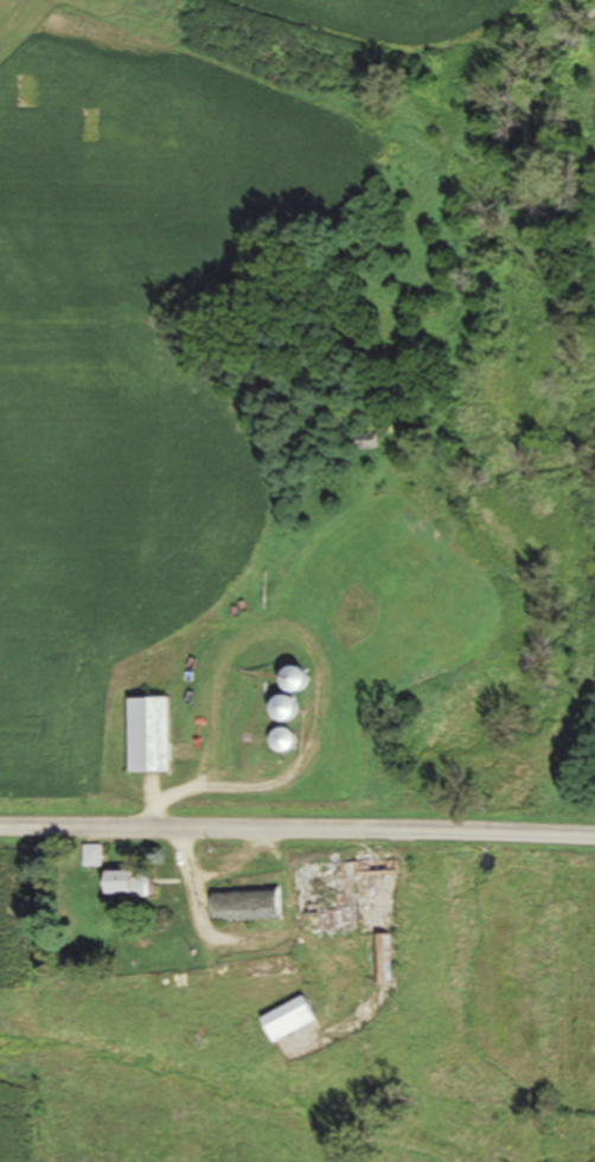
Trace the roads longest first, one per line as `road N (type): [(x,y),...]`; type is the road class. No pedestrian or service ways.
road 1 (secondary): [(0,845),(594,842)]

